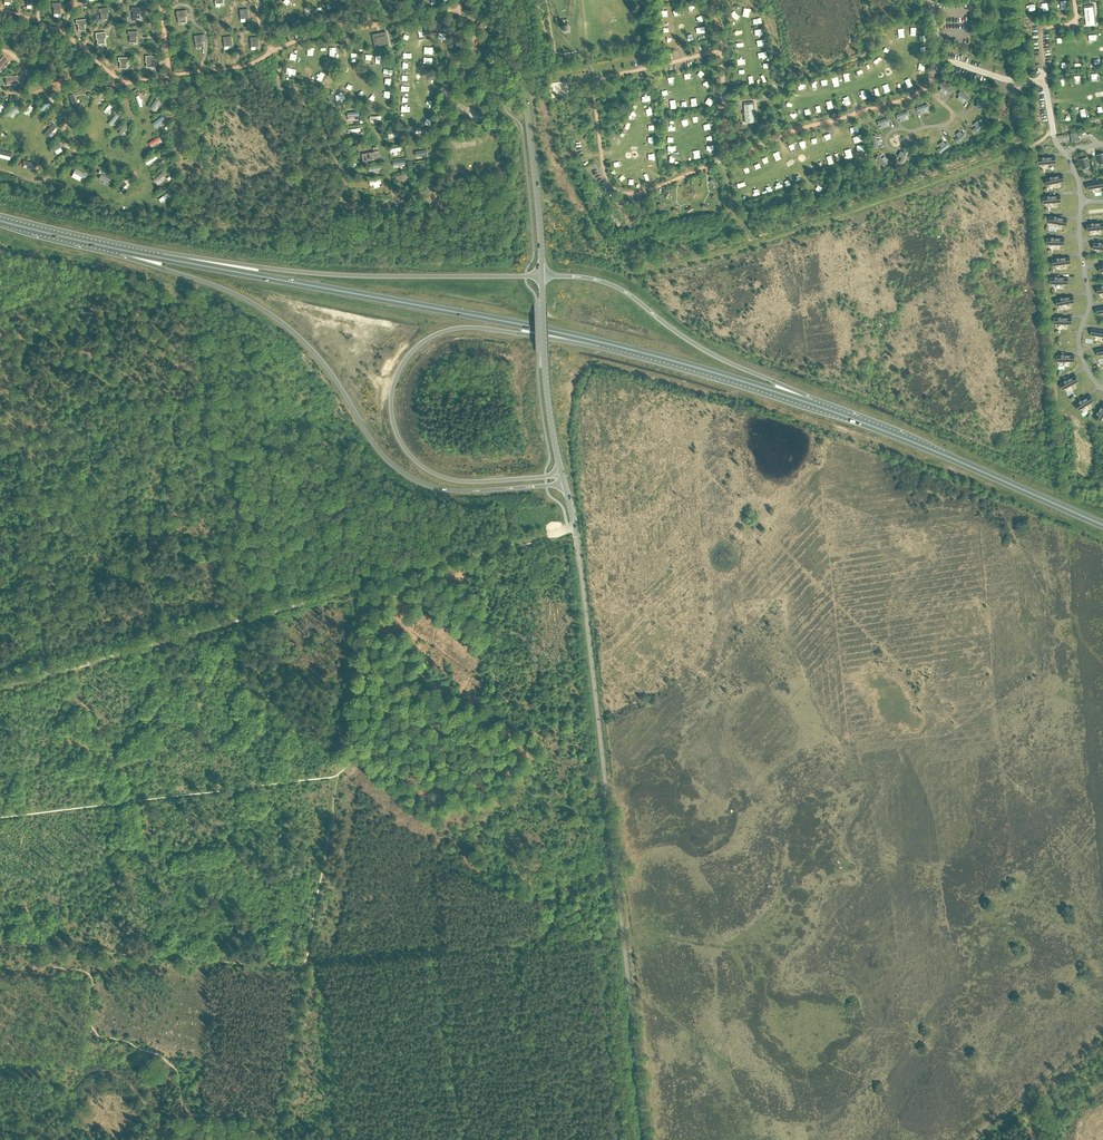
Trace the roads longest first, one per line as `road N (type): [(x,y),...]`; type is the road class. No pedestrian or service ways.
road 1 (tertiary): [(646,1139),(575,527)]
road 2 (track): [(160,0),(184,196),(216,224),(278,234),(347,215),(321,130),(266,35),(258,0)]
road 3 (track): [(460,0),(451,9),(308,37),(233,69),(122,84),(57,81),(54,96),(73,155),(44,183),(0,170)]
road 4 (trunk): [(112,248),(227,290),(282,323),(327,368),(377,447),(413,478),(459,491),(564,482)]
road 5 (trunk): [(562,473),(471,482),(427,469),(395,428),(396,376),(418,346),(456,328),(611,344)]
road 6 (trunk): [(151,256),(611,344)]
road 7 (track): [(674,267),(1033,146),(1052,126)]
road 8 (trunk): [(542,276),(335,274),(151,256)]
road 9 (track): [(733,154),(633,193),(612,186),(597,154),(600,80),(719,49)]
road 10 (track): [(47,674),(366,585)]
road 11 (trunk): [(820,407),(701,348),(612,285),(542,276)]
road 12 (track): [(307,961),(0,946)]
road 13 (tertiary): [(515,0),(542,276)]
road 14 (track): [(347,215),(429,191),(459,6)]
road 15 (track): [(865,0),(871,49),(789,79),(779,76),(765,13),(730,0)]
road 16 (track): [(733,154),(913,96),(928,85),(937,59)]
road 17 (trunk): [(611,344),(820,407)]
road 18 (track): [(366,585),(568,528)]
road 19 (track): [(184,1113),(145,1102),(105,1070),(60,1092),(0,1088)]
road 20 (trunk): [(1102,525),(942,454)]
road 21 (tertiary): [(543,304),(562,473)]
road 22 (track): [(713,0),(733,154)]
road 23 (track): [(122,84),(53,30),(0,9)]
road 24 (trunk): [(820,407),(942,454)]

